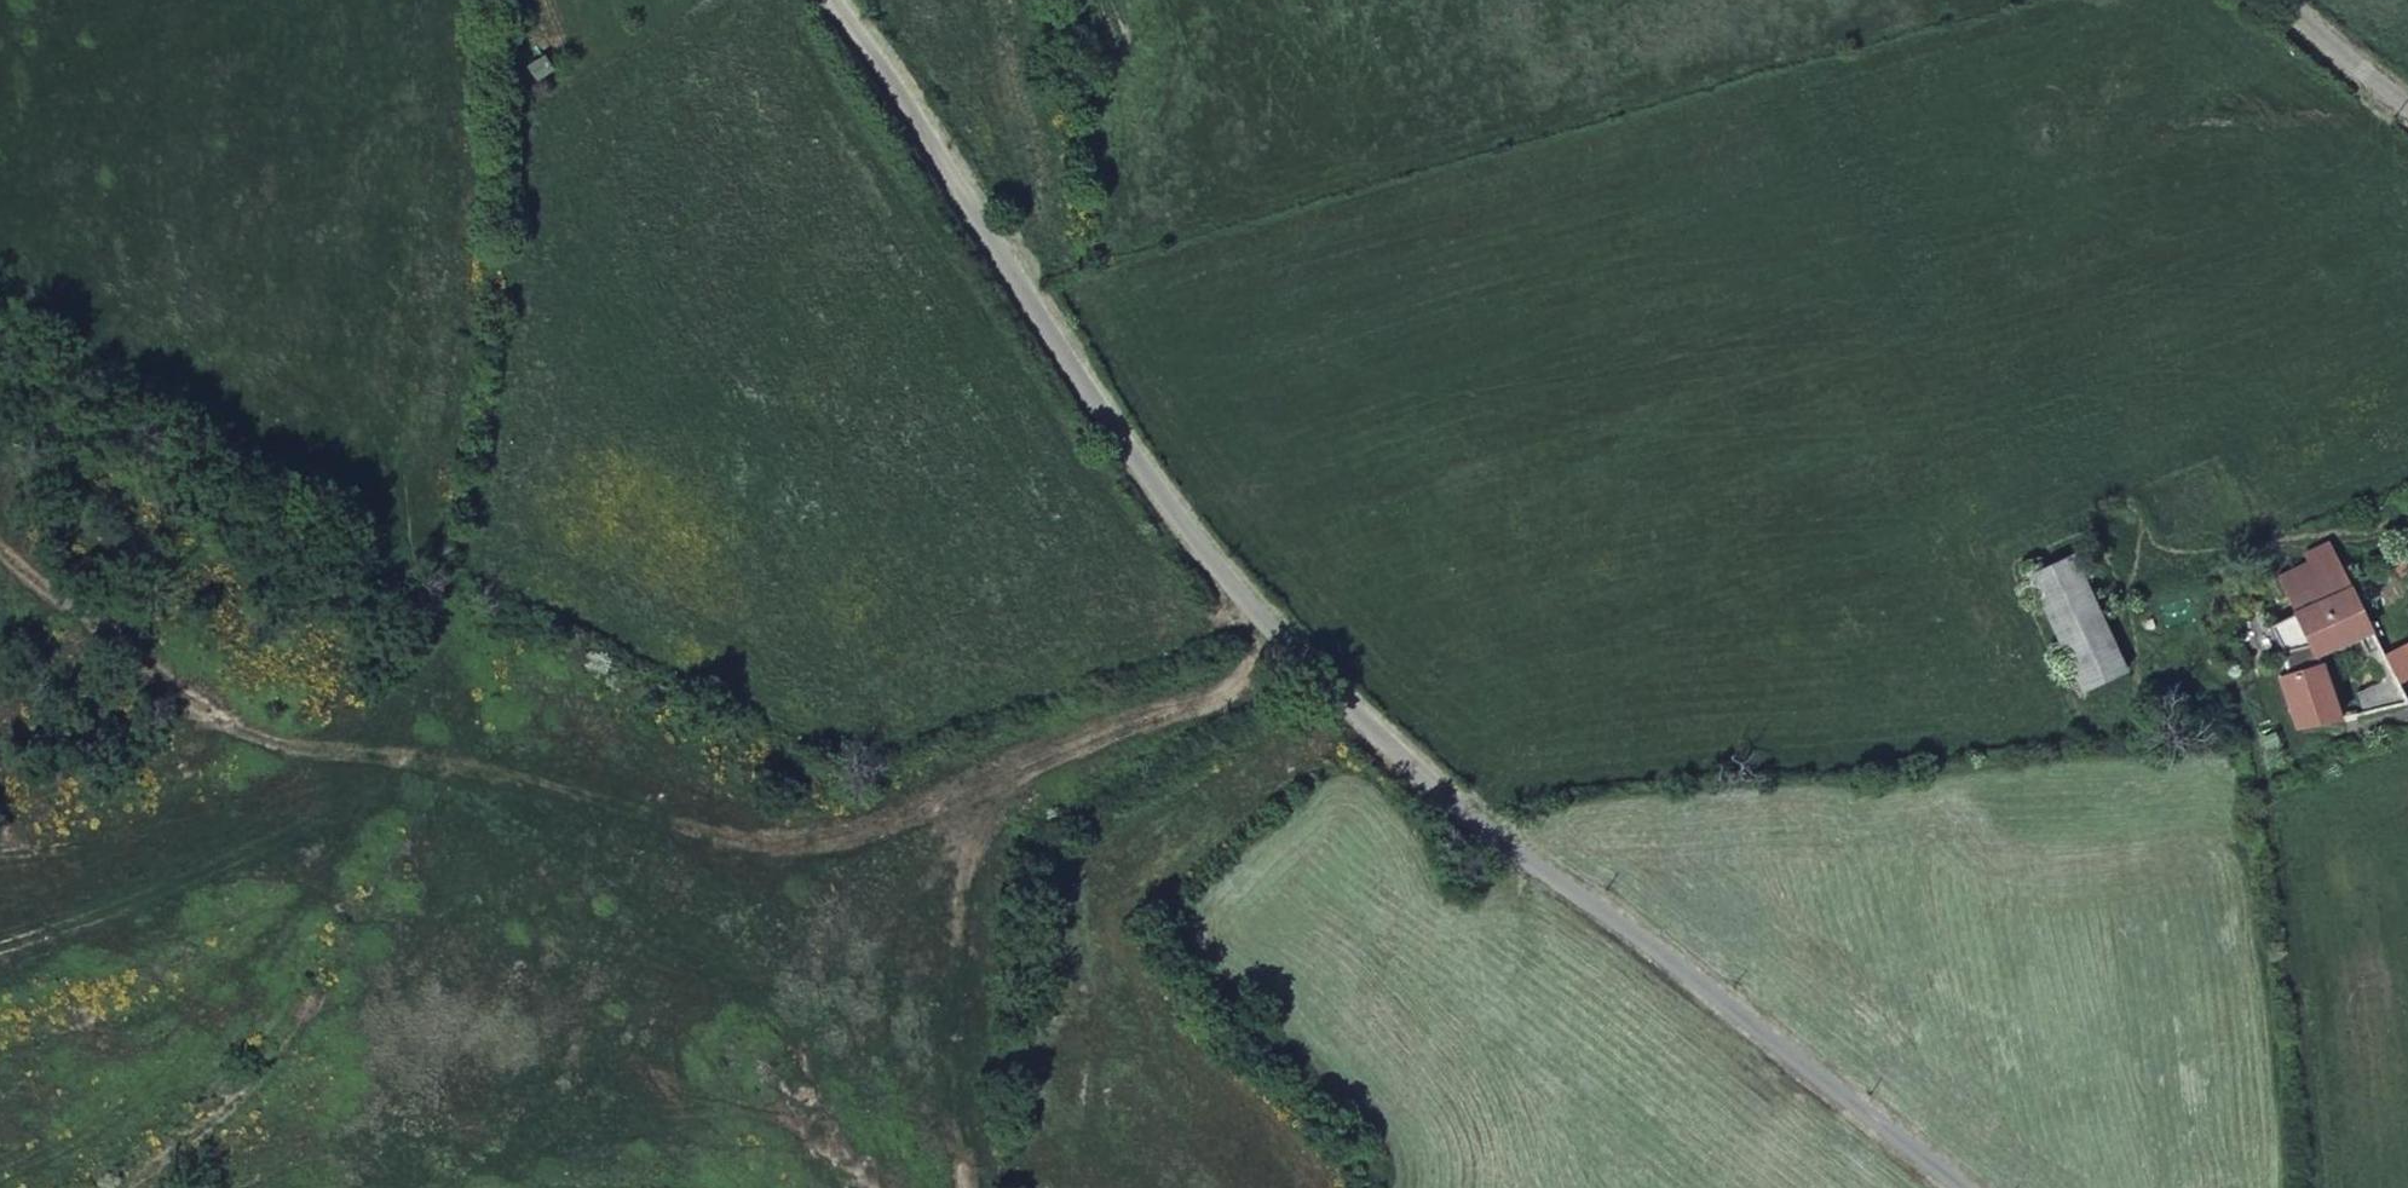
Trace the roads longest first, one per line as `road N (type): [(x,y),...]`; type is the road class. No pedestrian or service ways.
road 1 (unclassified): [(830,0),(881,67),(1023,292),(1249,607),(1491,832),(1966,1187)]
road 2 (unclassified): [(2407,108),(2288,0)]

